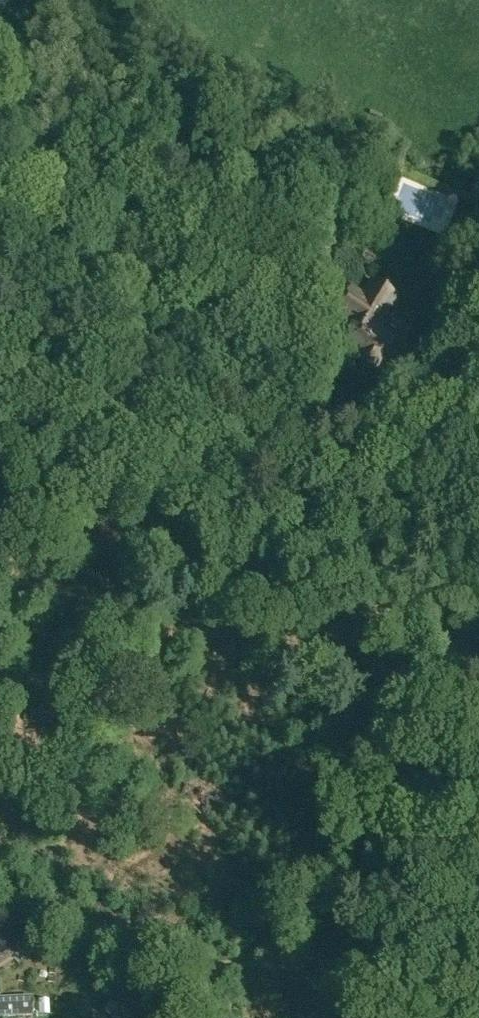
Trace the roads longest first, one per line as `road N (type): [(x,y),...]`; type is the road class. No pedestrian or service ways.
road 1 (track): [(460,657),(258,950),(223,970),(63,928),(0,966)]
road 2 (track): [(478,669),(0,364)]
road 3 (track): [(327,287),(323,212),(220,178),(0,190)]
road 4 (track): [(460,657),(444,837),(402,1017)]

